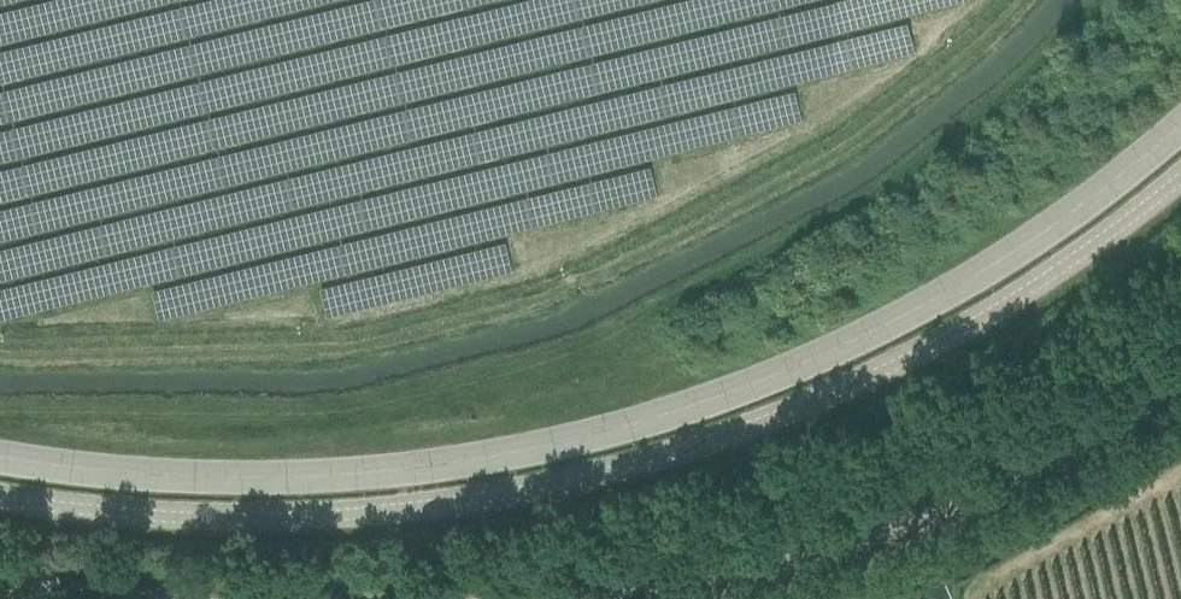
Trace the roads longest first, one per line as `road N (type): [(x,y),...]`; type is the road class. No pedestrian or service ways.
road 1 (tertiary): [(0,461),(72,476),(348,481),(629,428),(801,364),(959,284),(1059,221),(1180,124)]
road 2 (unclassified): [(0,499),(62,512),(207,521),(382,512),(571,484),(727,435),(881,370),(994,312),(1180,177)]
road 3 (unclassified): [(1180,377),(912,519),(718,572),(550,598)]
road 4 (unclassified): [(140,598),(0,578)]

